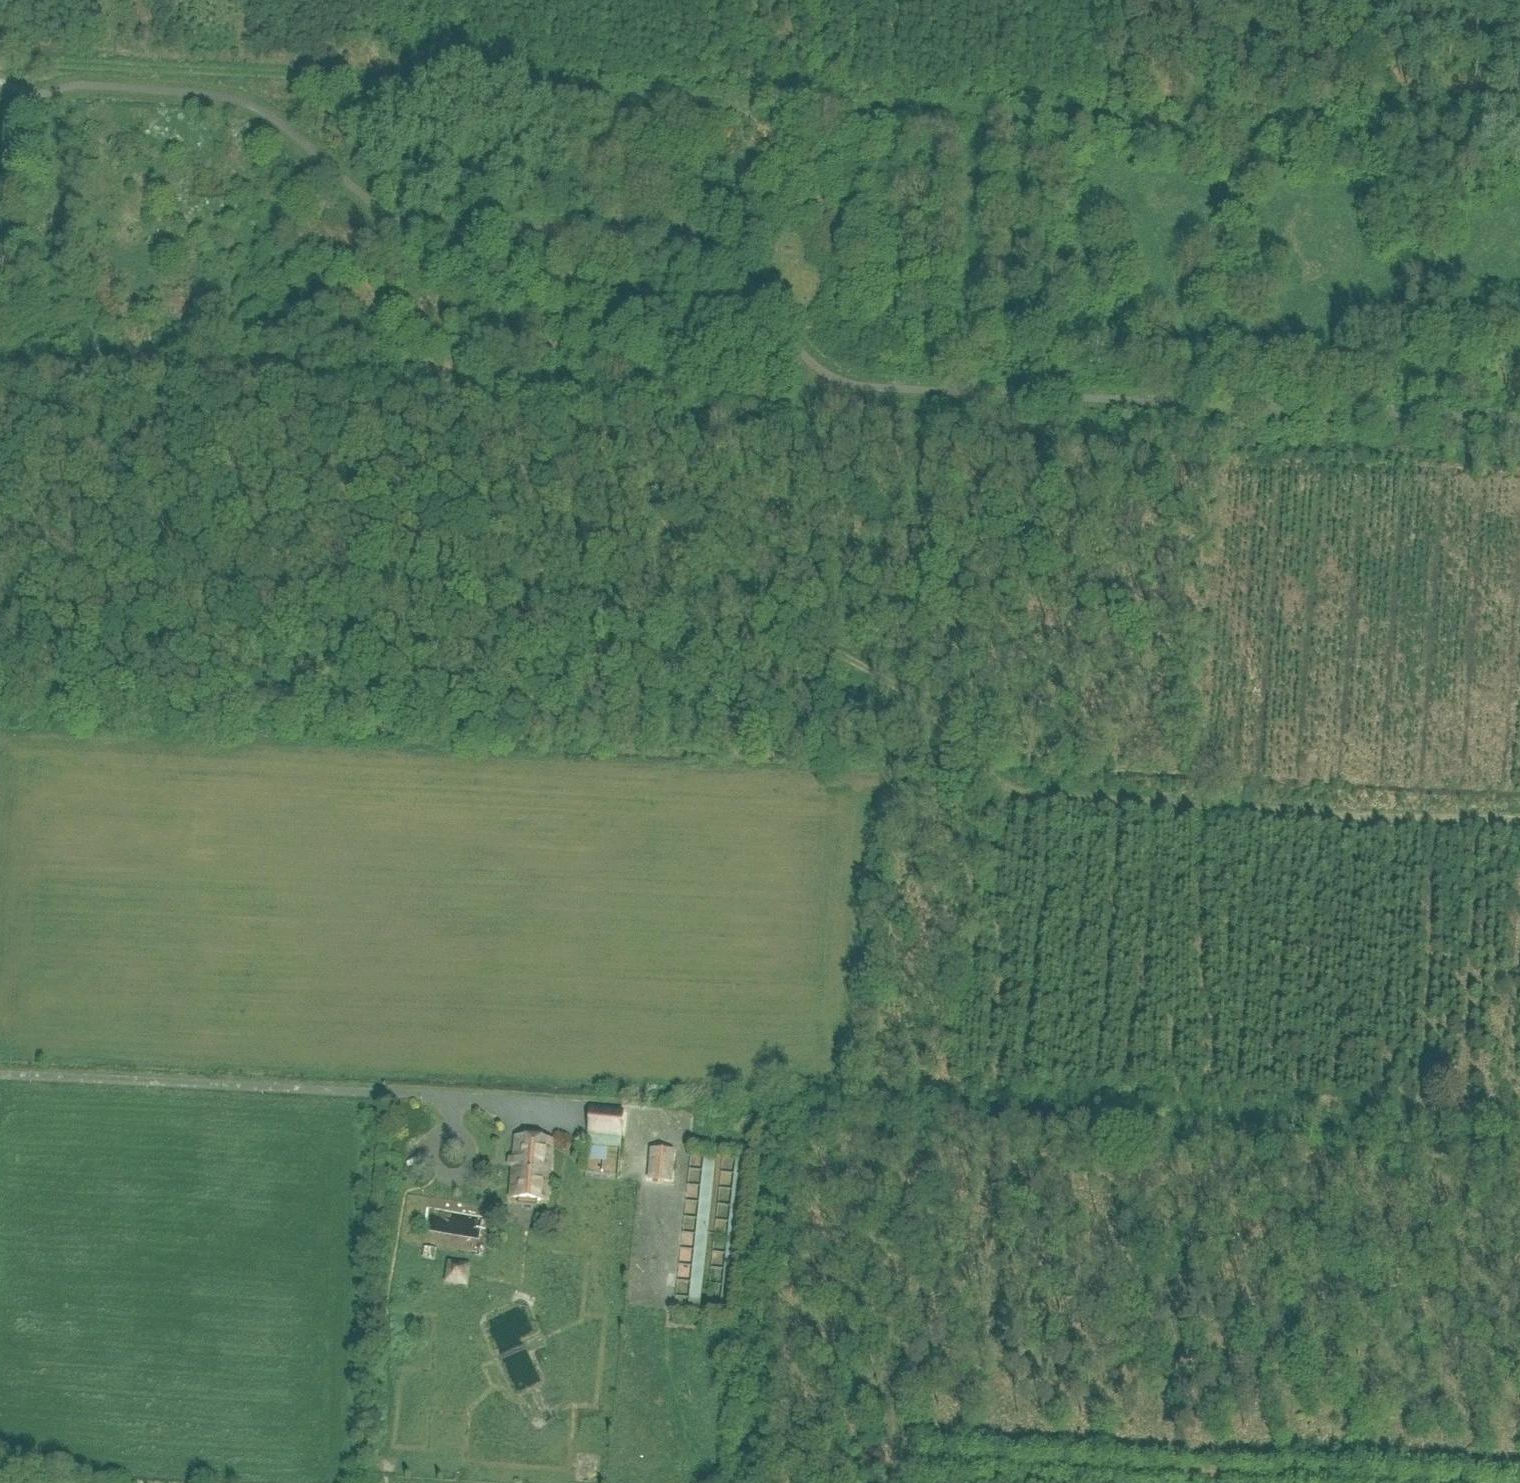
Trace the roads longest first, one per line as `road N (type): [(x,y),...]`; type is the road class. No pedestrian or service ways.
road 1 (track): [(1519,131),(0,64)]

